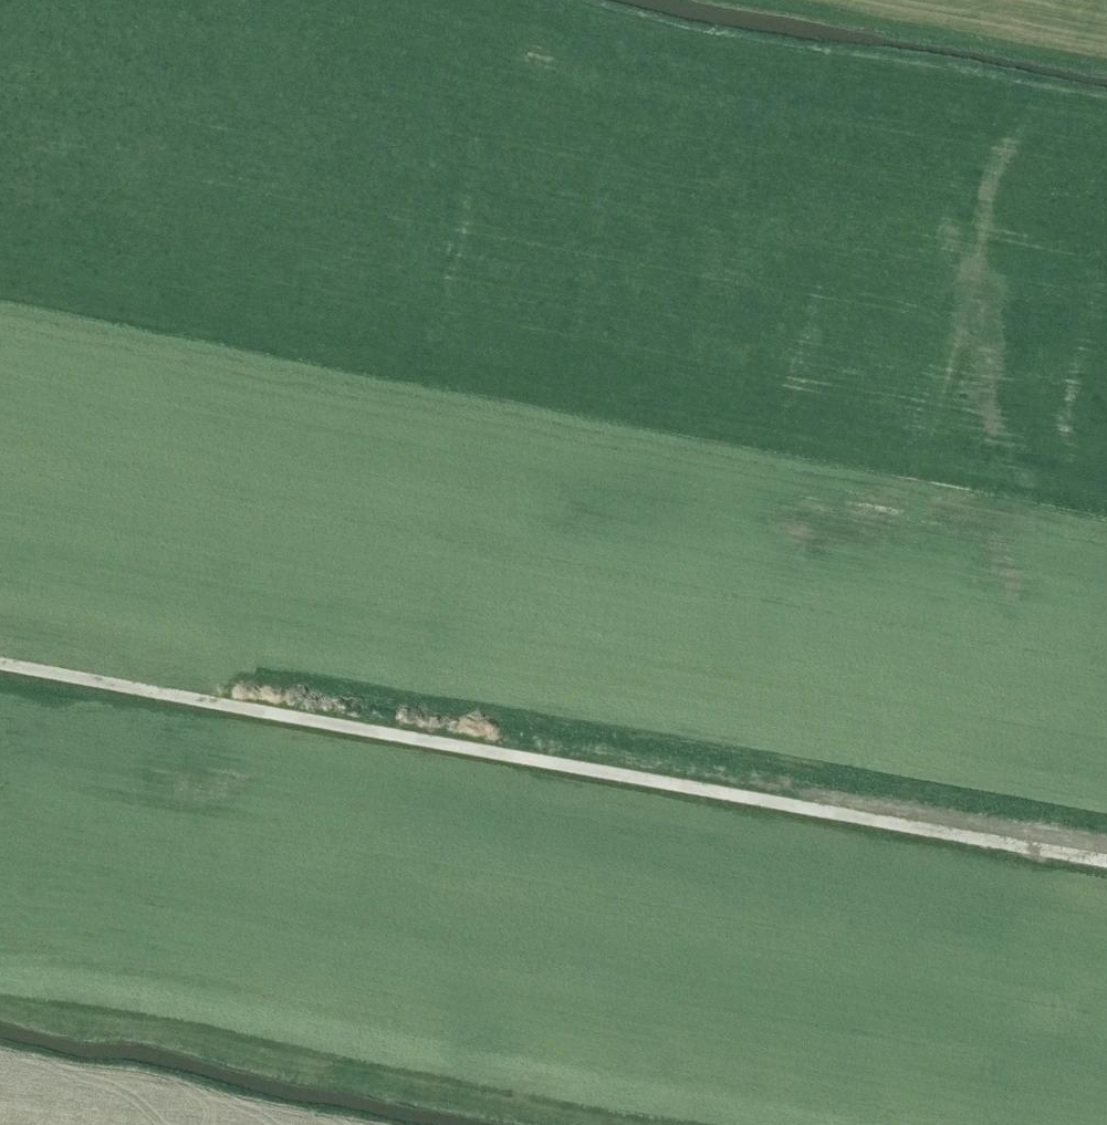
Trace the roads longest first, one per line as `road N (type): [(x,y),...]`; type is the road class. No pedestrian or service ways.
road 1 (track): [(0,664),(1106,863)]

